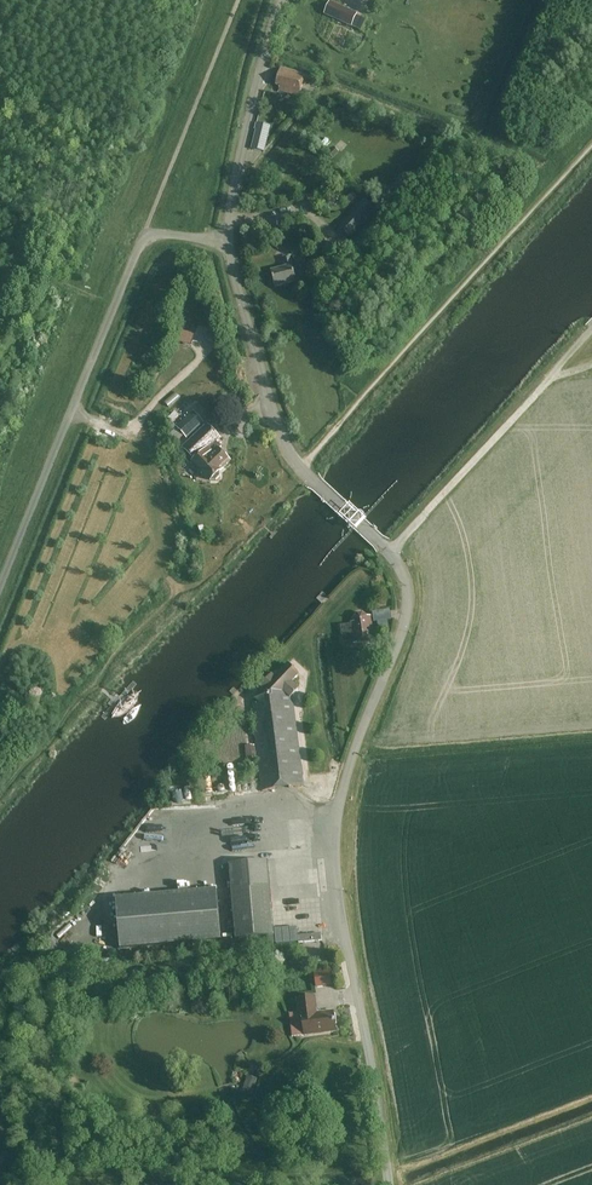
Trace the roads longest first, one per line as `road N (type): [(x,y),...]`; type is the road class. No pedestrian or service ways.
road 1 (unclassified): [(390,1184),(338,881),(347,778),(400,641),(408,580),(280,436),(228,239)]
road 2 (unclassified): [(0,594),(144,235),(228,239)]
road 3 (unclassified): [(228,239),(283,0)]

